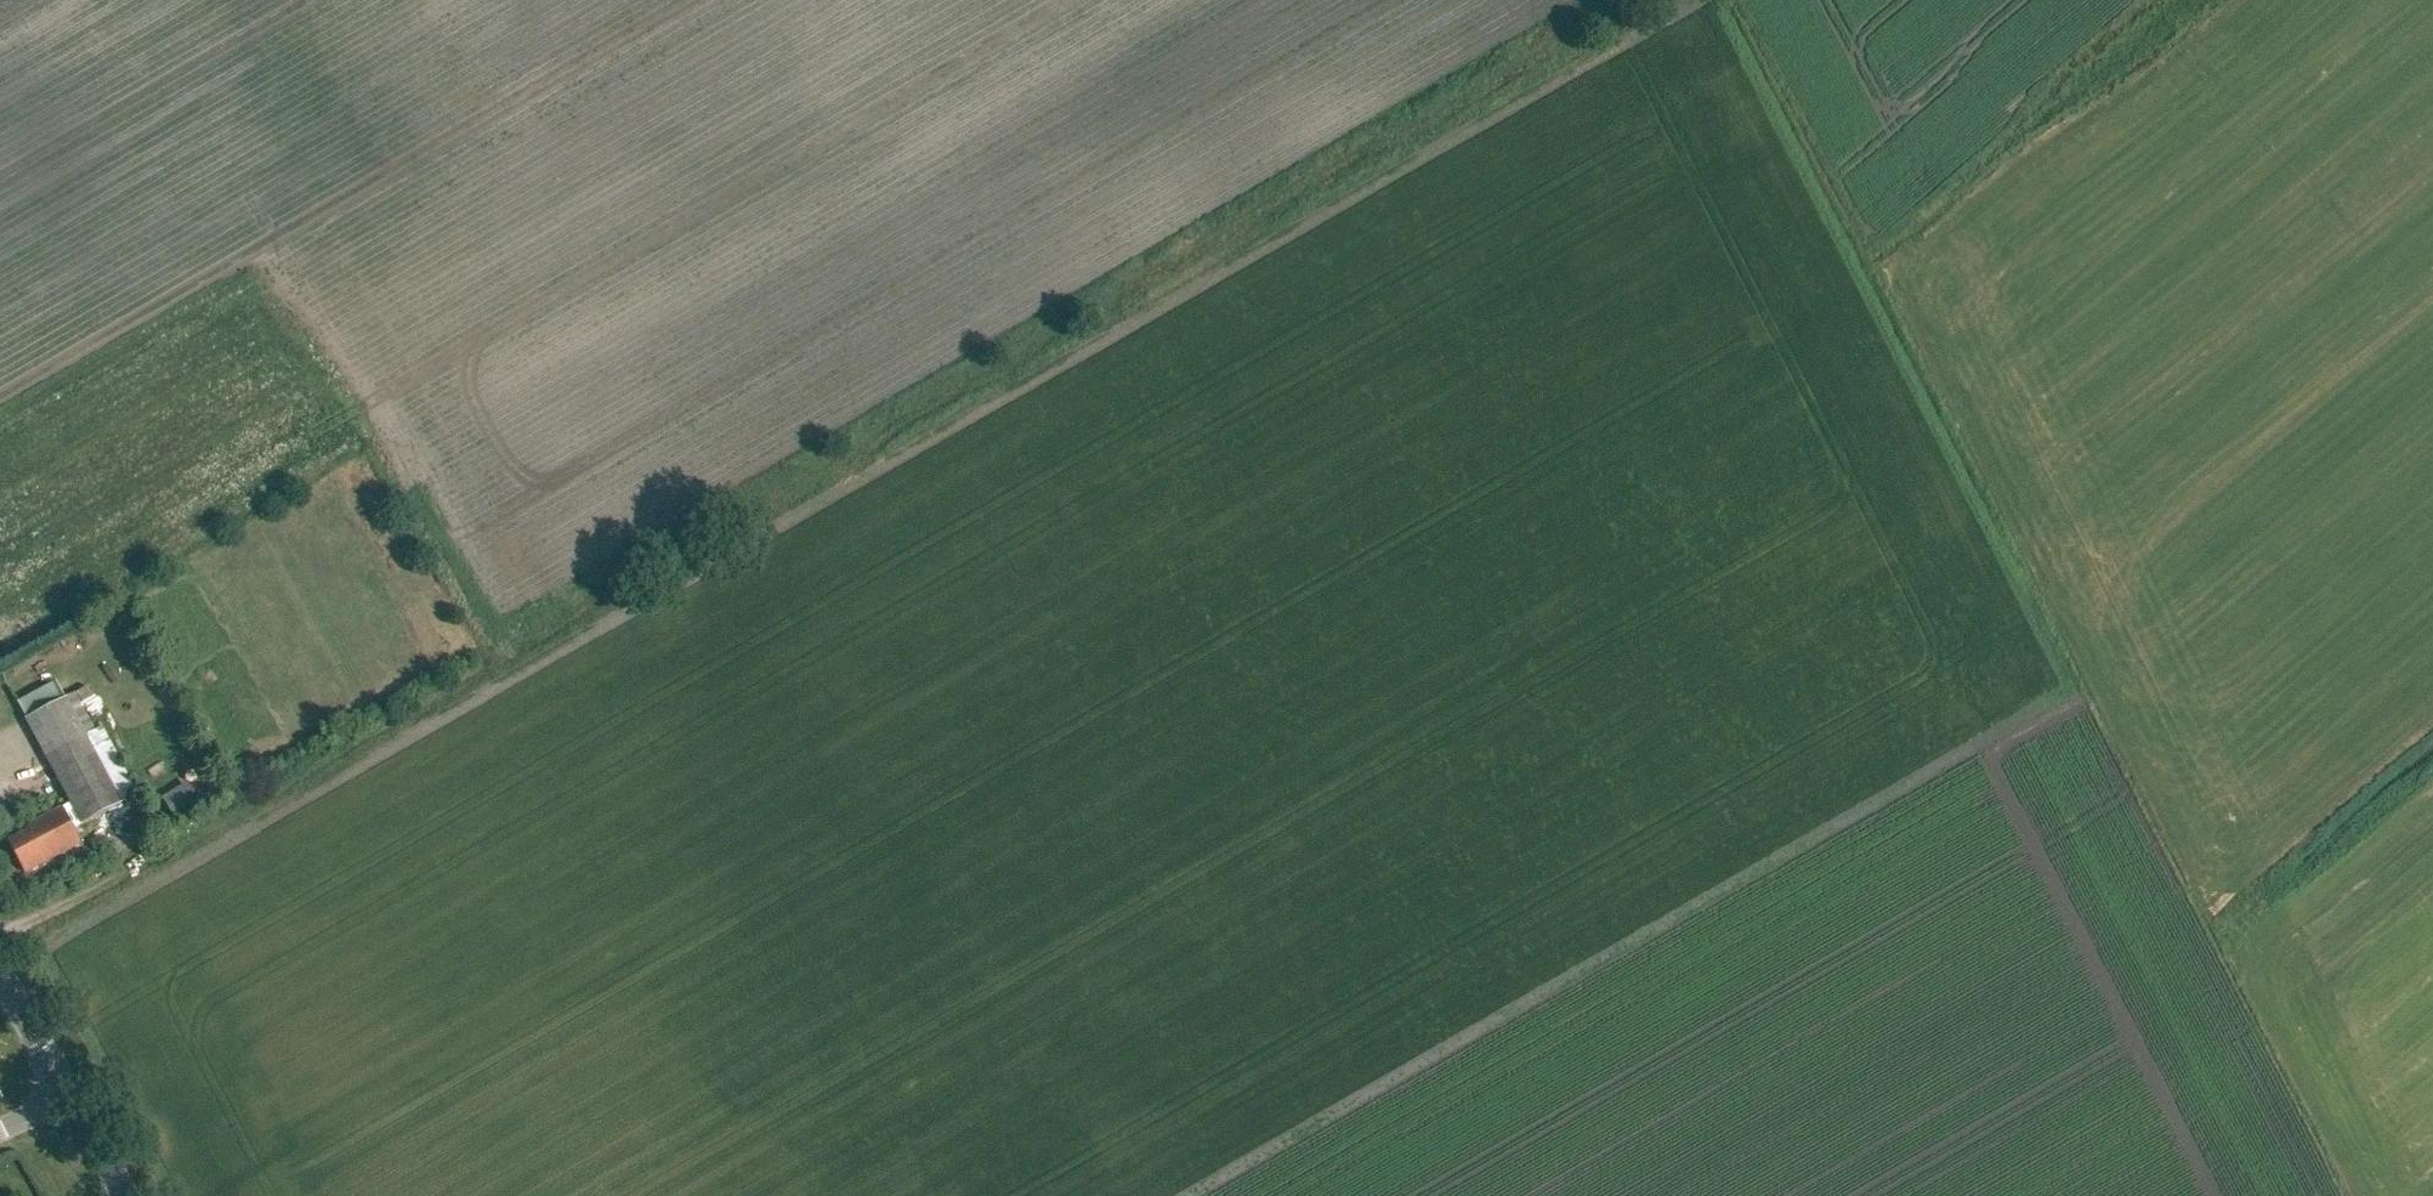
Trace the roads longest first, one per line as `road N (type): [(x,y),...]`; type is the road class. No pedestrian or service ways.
road 1 (tertiary): [(69,1097),(0,974)]

